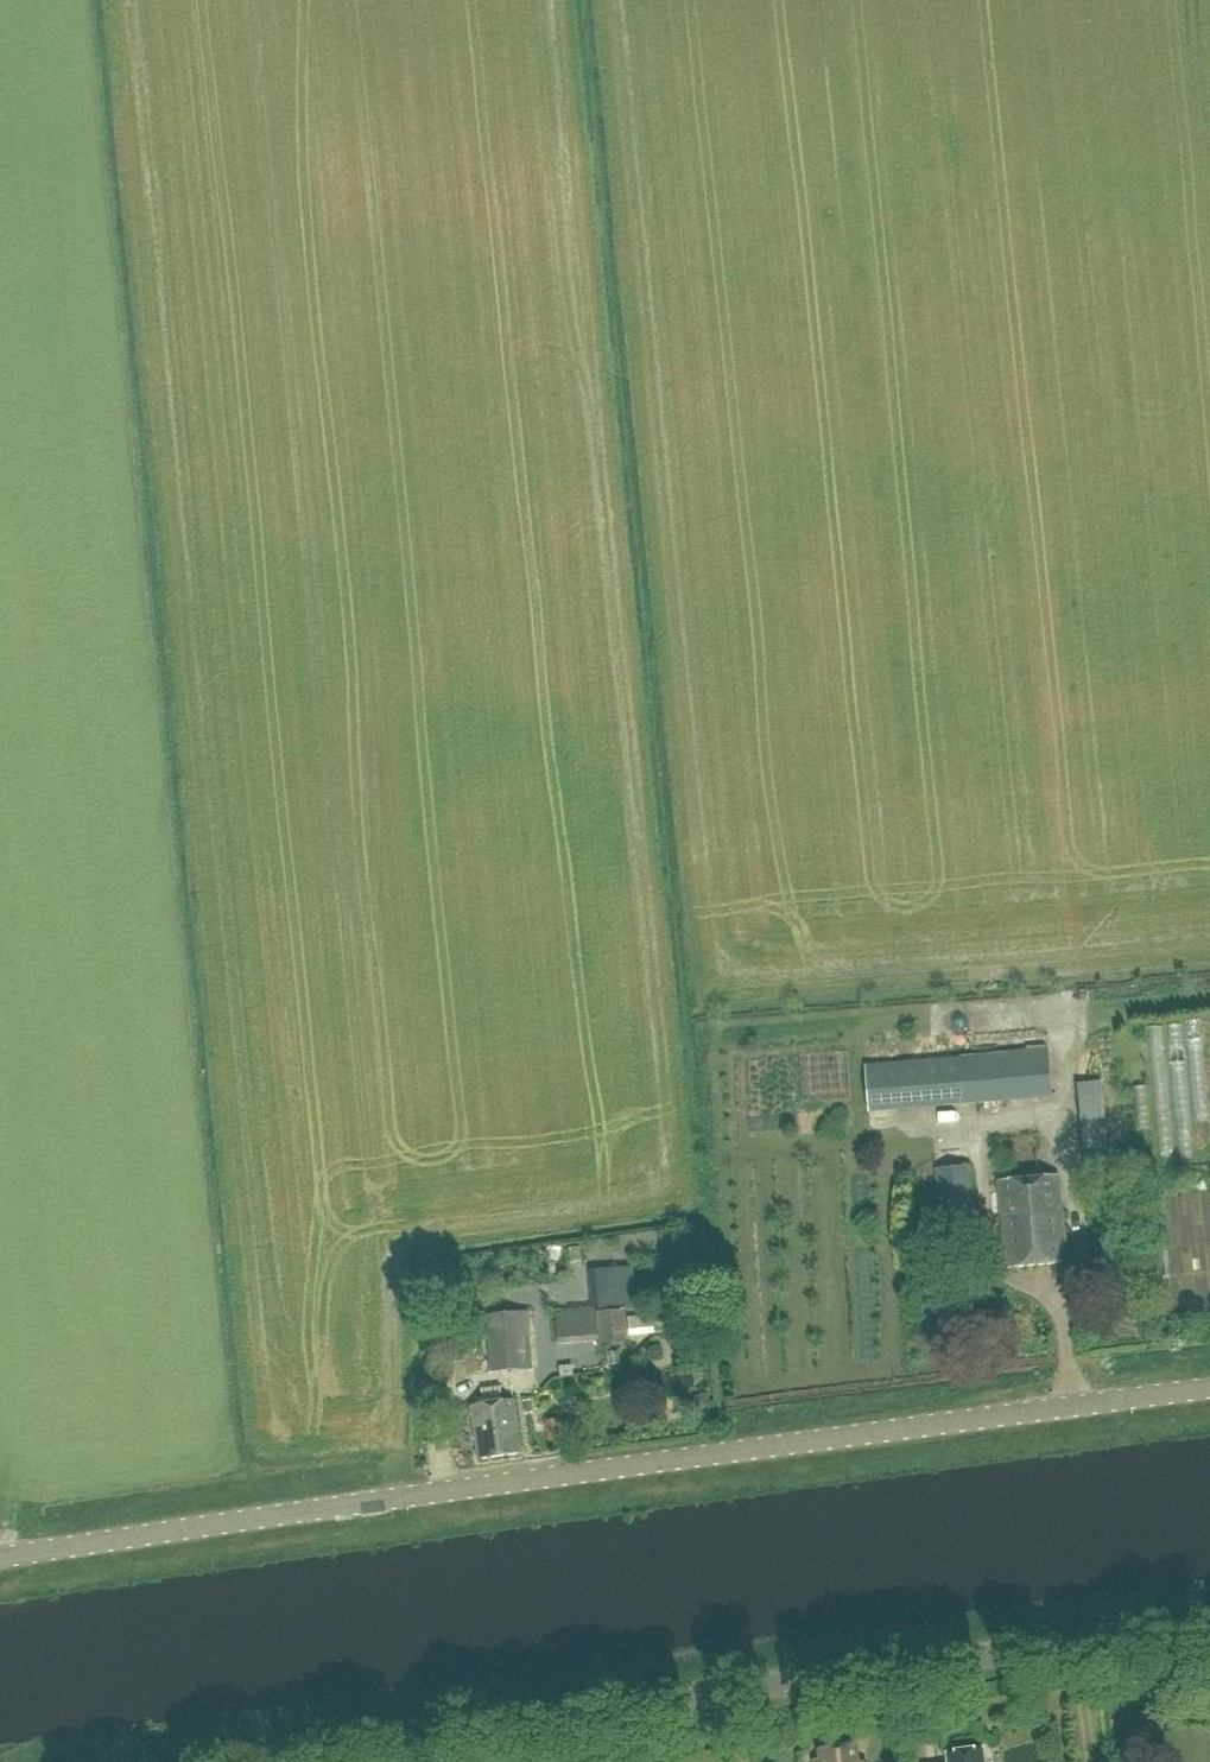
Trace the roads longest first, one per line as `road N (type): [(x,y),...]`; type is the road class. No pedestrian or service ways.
road 1 (tertiary): [(1209,1384),(0,1556)]
road 2 (tertiary): [(255,1761),(1209,1627)]

